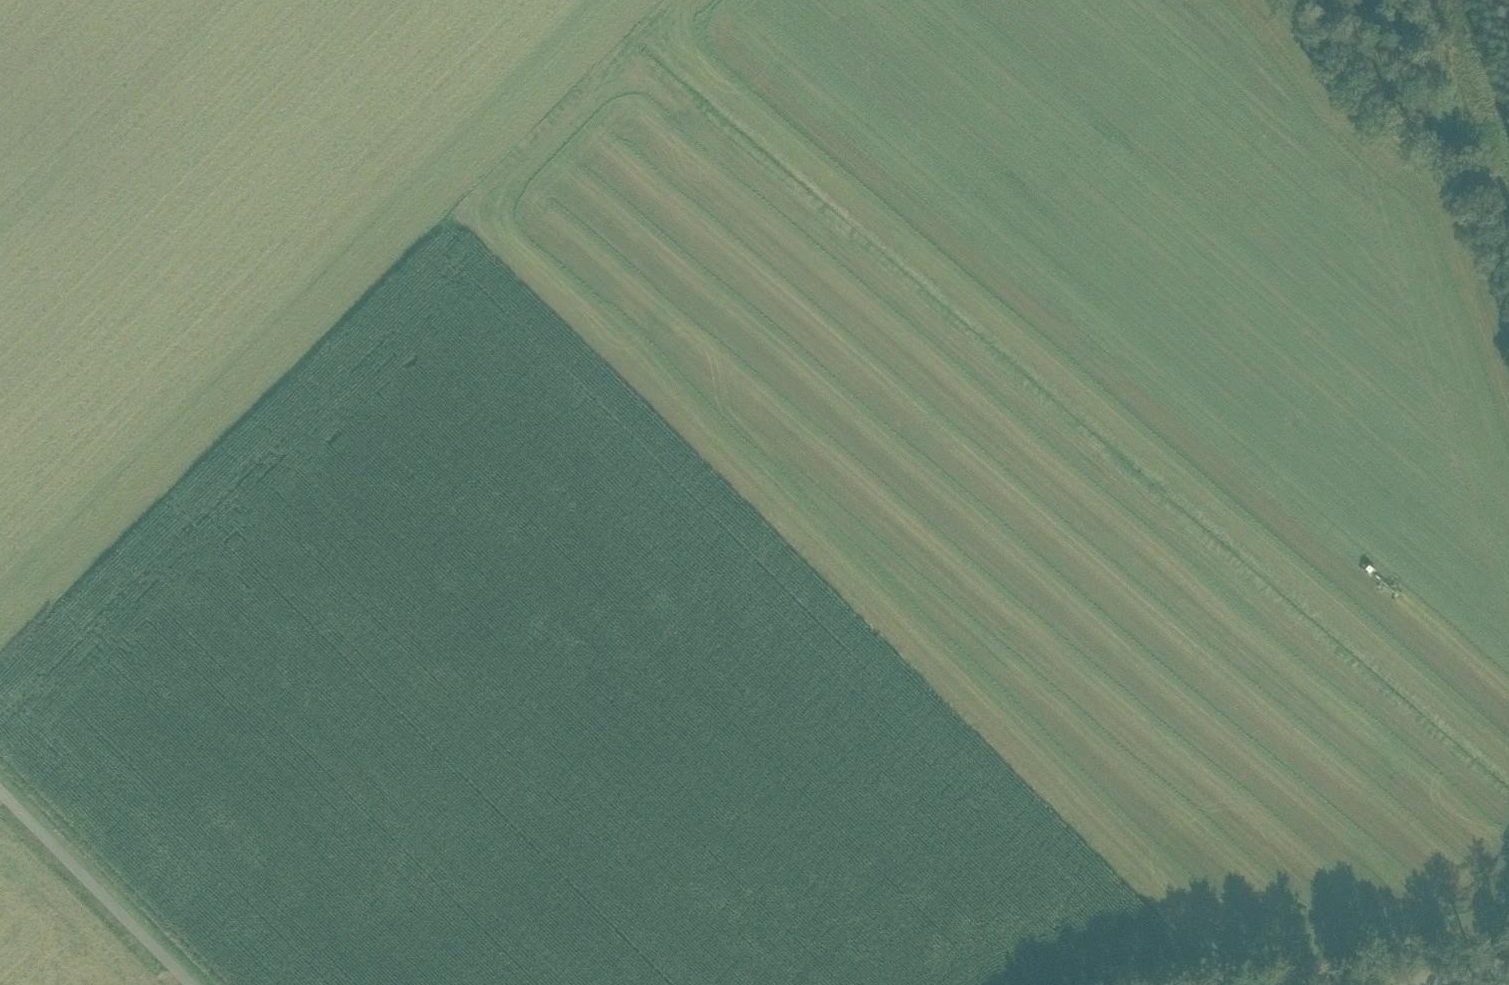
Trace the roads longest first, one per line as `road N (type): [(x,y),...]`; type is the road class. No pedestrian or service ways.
road 1 (unclassified): [(193,984),(0,792)]
road 2 (unclassified): [(1508,944),(1281,984)]

